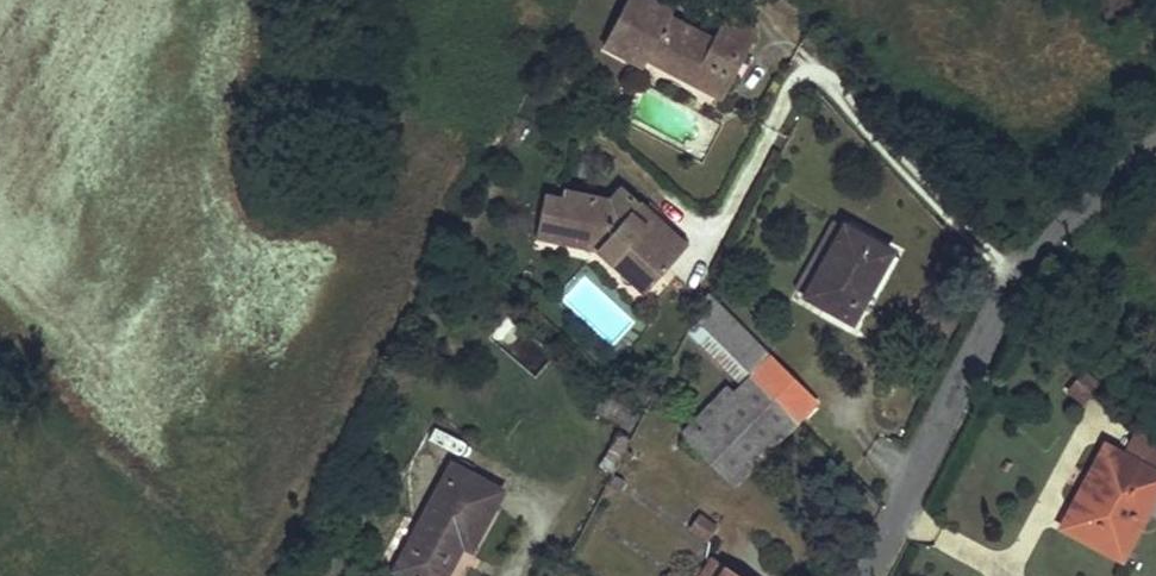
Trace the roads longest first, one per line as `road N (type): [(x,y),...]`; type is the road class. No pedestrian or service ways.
road 1 (residential): [(868,575),(1045,229),(1155,140)]

